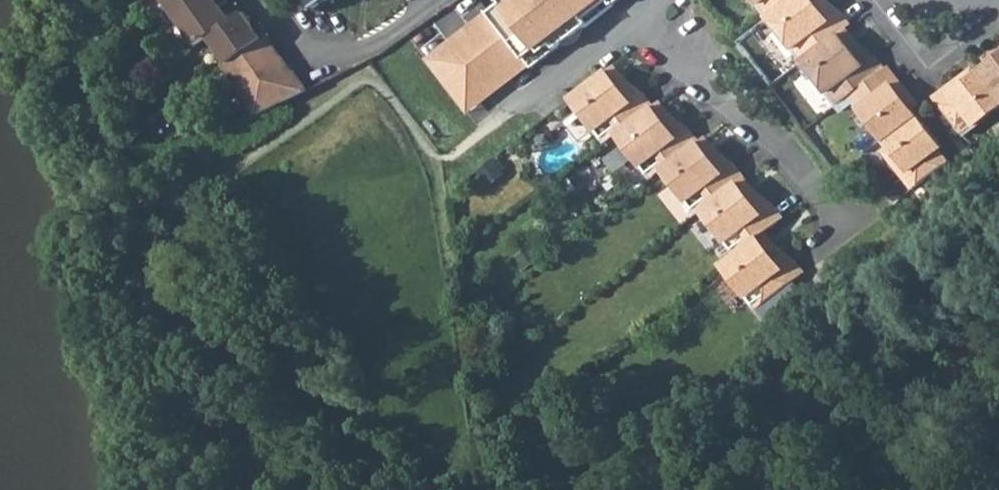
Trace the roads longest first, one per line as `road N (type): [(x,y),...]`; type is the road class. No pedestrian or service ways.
road 1 (residential): [(634,21),(780,143),(859,249)]
road 2 (residential): [(259,0),(308,41),(345,49),(386,35),(433,0)]
road 3 (residential): [(634,21),(523,107)]

